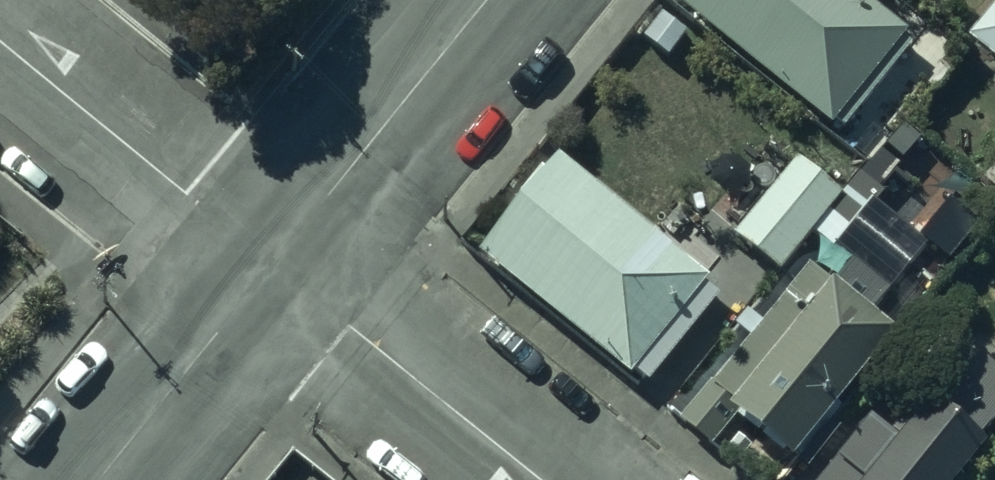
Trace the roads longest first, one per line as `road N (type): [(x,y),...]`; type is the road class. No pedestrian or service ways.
road 1 (residential): [(0,44),(283,276)]
road 2 (residential): [(283,276),(499,0)]
road 3 (residential): [(283,276),(537,479)]
road 4 (residential): [(113,479),(283,276)]

